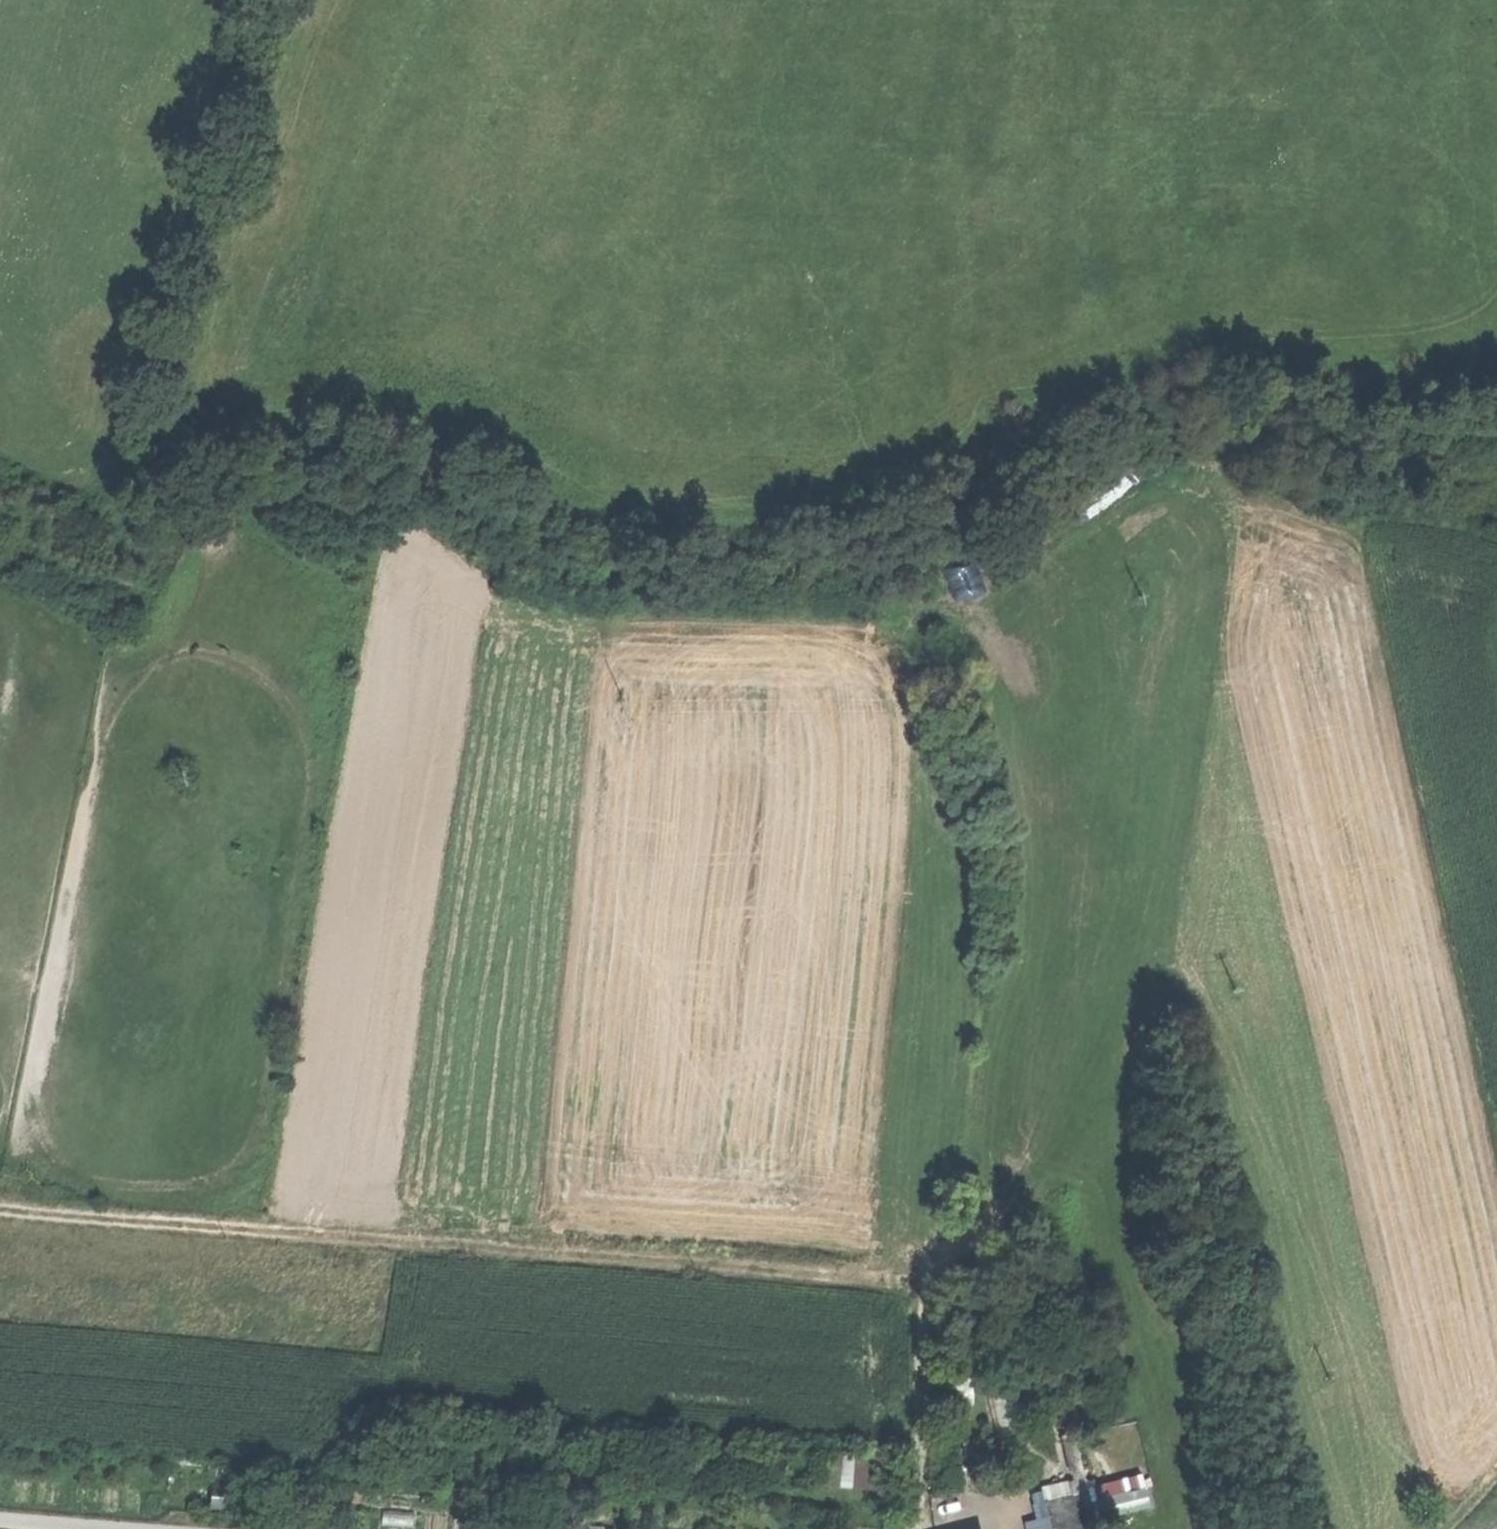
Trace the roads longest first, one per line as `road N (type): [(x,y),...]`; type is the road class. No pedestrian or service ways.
road 1 (track): [(0,1212),(928,1285),(921,1495)]

